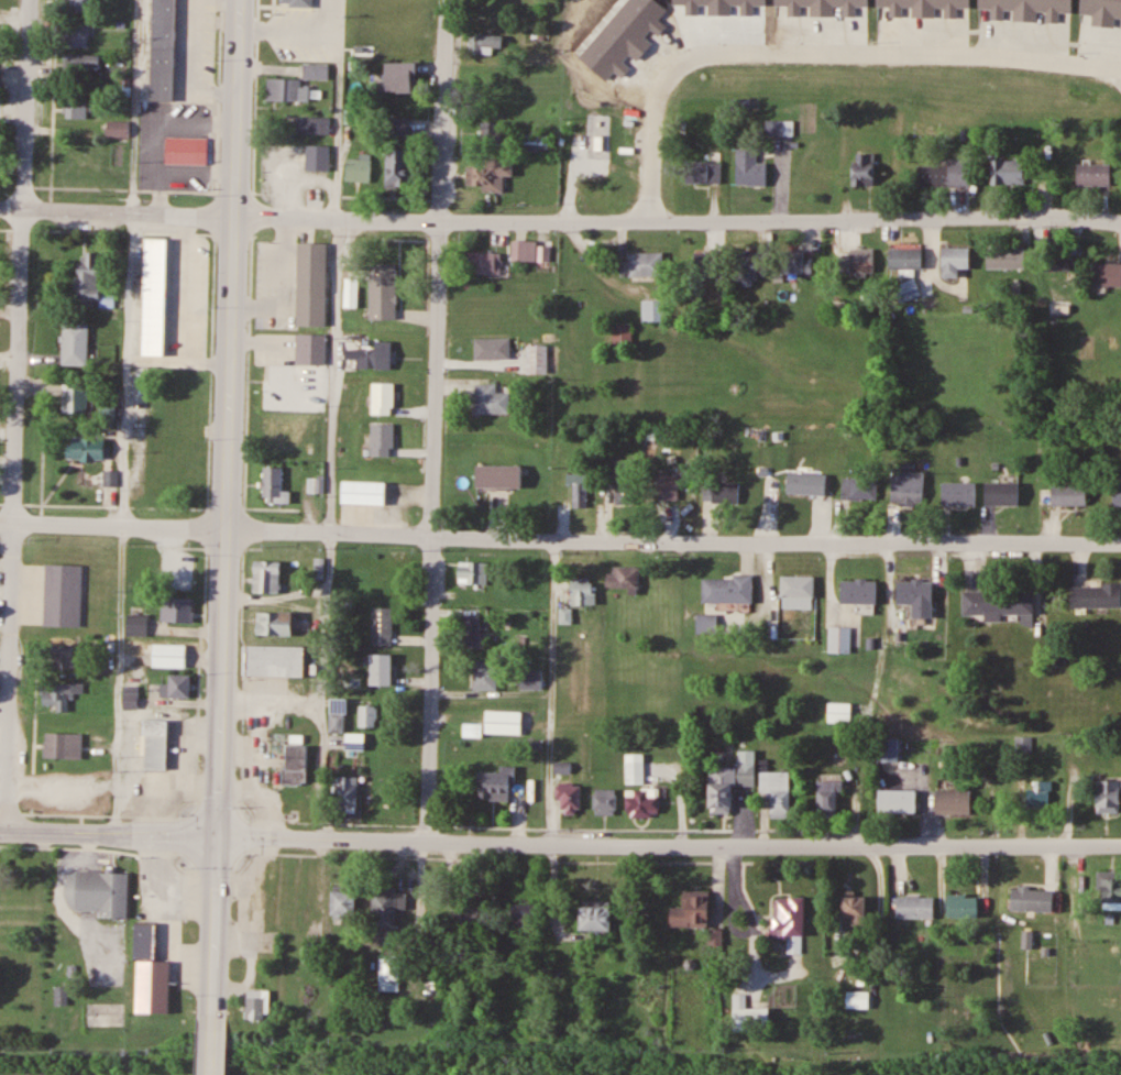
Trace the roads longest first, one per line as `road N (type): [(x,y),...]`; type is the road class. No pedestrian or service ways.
road 1 (residential): [(1120,222),(1033,216),(227,220),(0,211)]
road 2 (residential): [(1120,543),(646,542),(0,522)]
road 3 (residential): [(1120,846),(427,841),(0,827)]
road 4 (trunk): [(211,1010),(240,0)]
road 5 (residential): [(427,841),(447,0)]
road 6 (residential): [(0,827),(25,0)]

